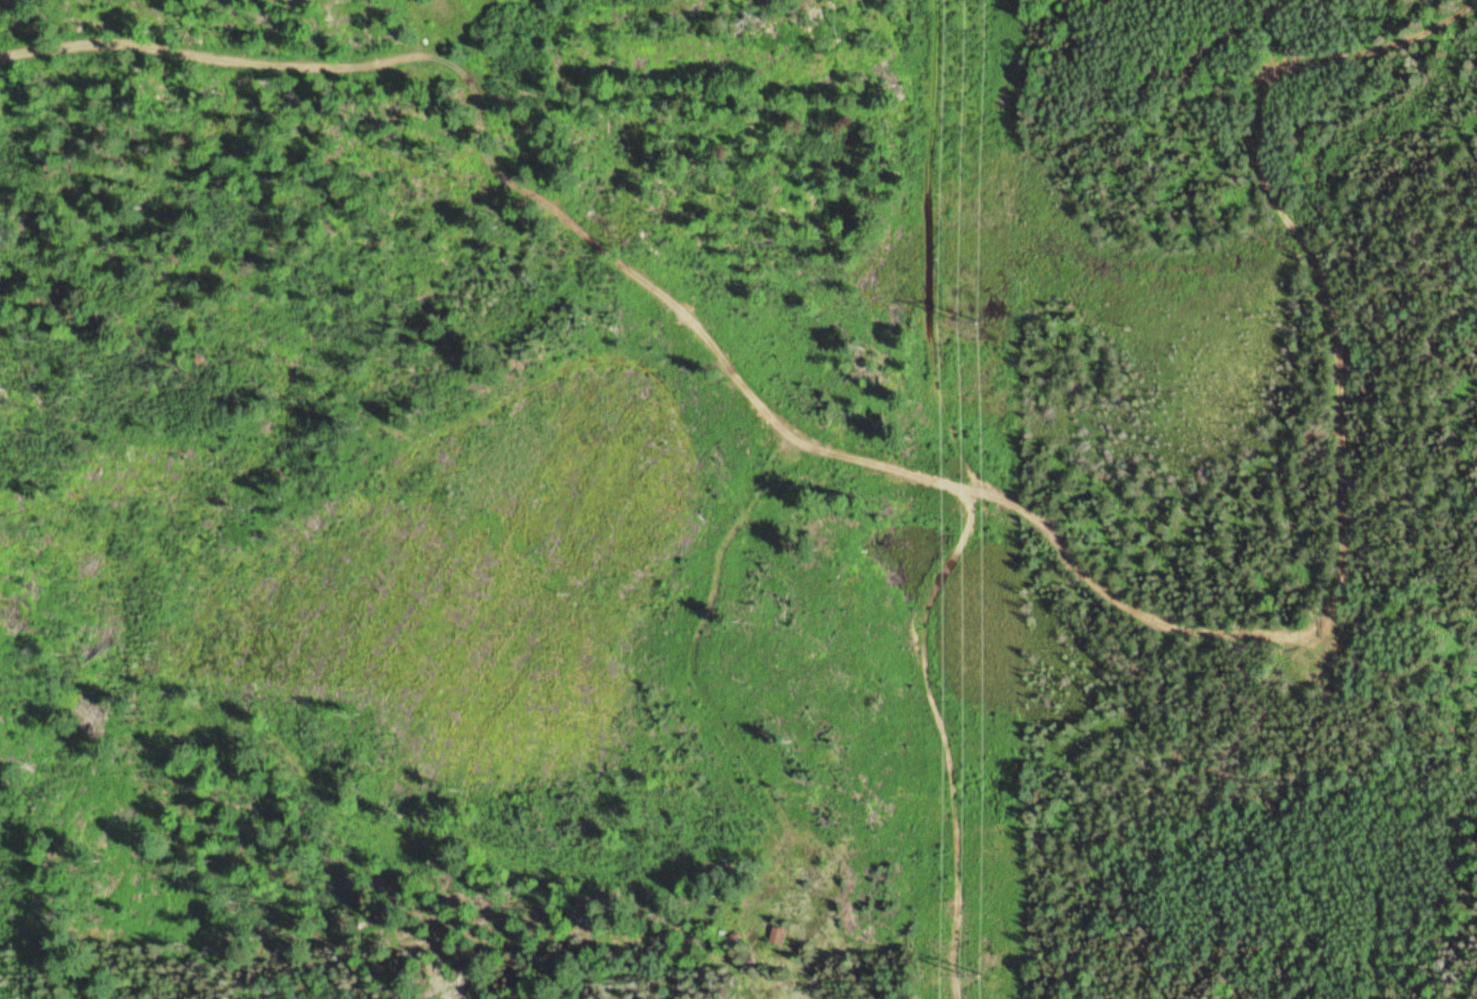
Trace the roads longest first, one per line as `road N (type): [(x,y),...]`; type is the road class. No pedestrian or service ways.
road 1 (residential): [(956,998),(952,747),(919,609),(946,547),(999,485),(1079,559),(1130,593),(1226,630),(1316,630),(1346,533),(1344,338),(1302,221),(1252,147),(1271,62),(1442,19),(1465,0)]
road 2 (residential): [(0,48),(173,42),(480,78)]

